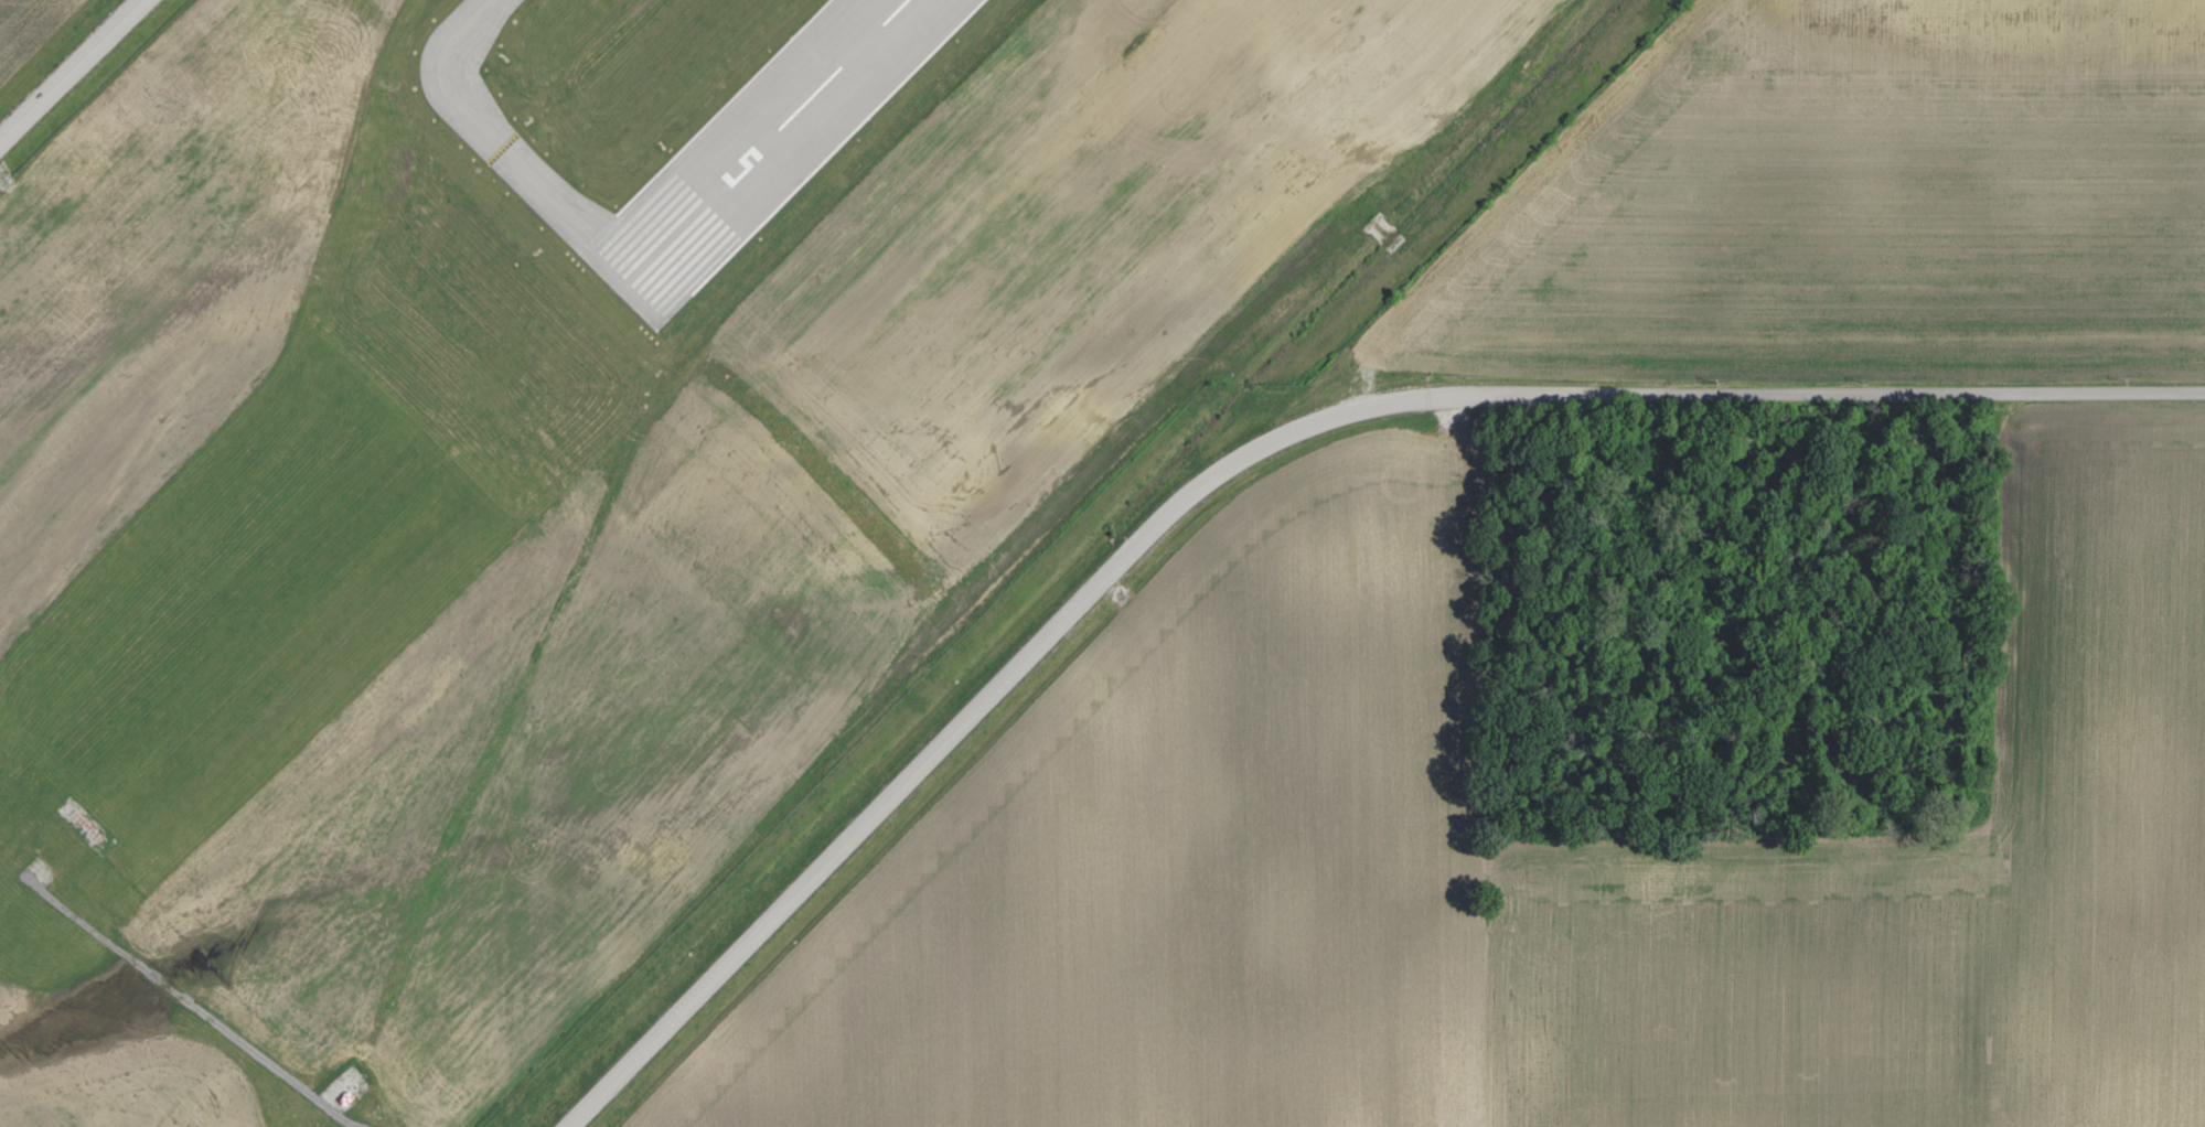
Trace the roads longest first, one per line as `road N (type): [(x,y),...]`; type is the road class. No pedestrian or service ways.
road 1 (residential): [(2204,393),(1562,396),(1352,415),(1284,443),(1219,482),(1150,539),(575,1126)]
road 2 (residential): [(0,142),(143,0)]

